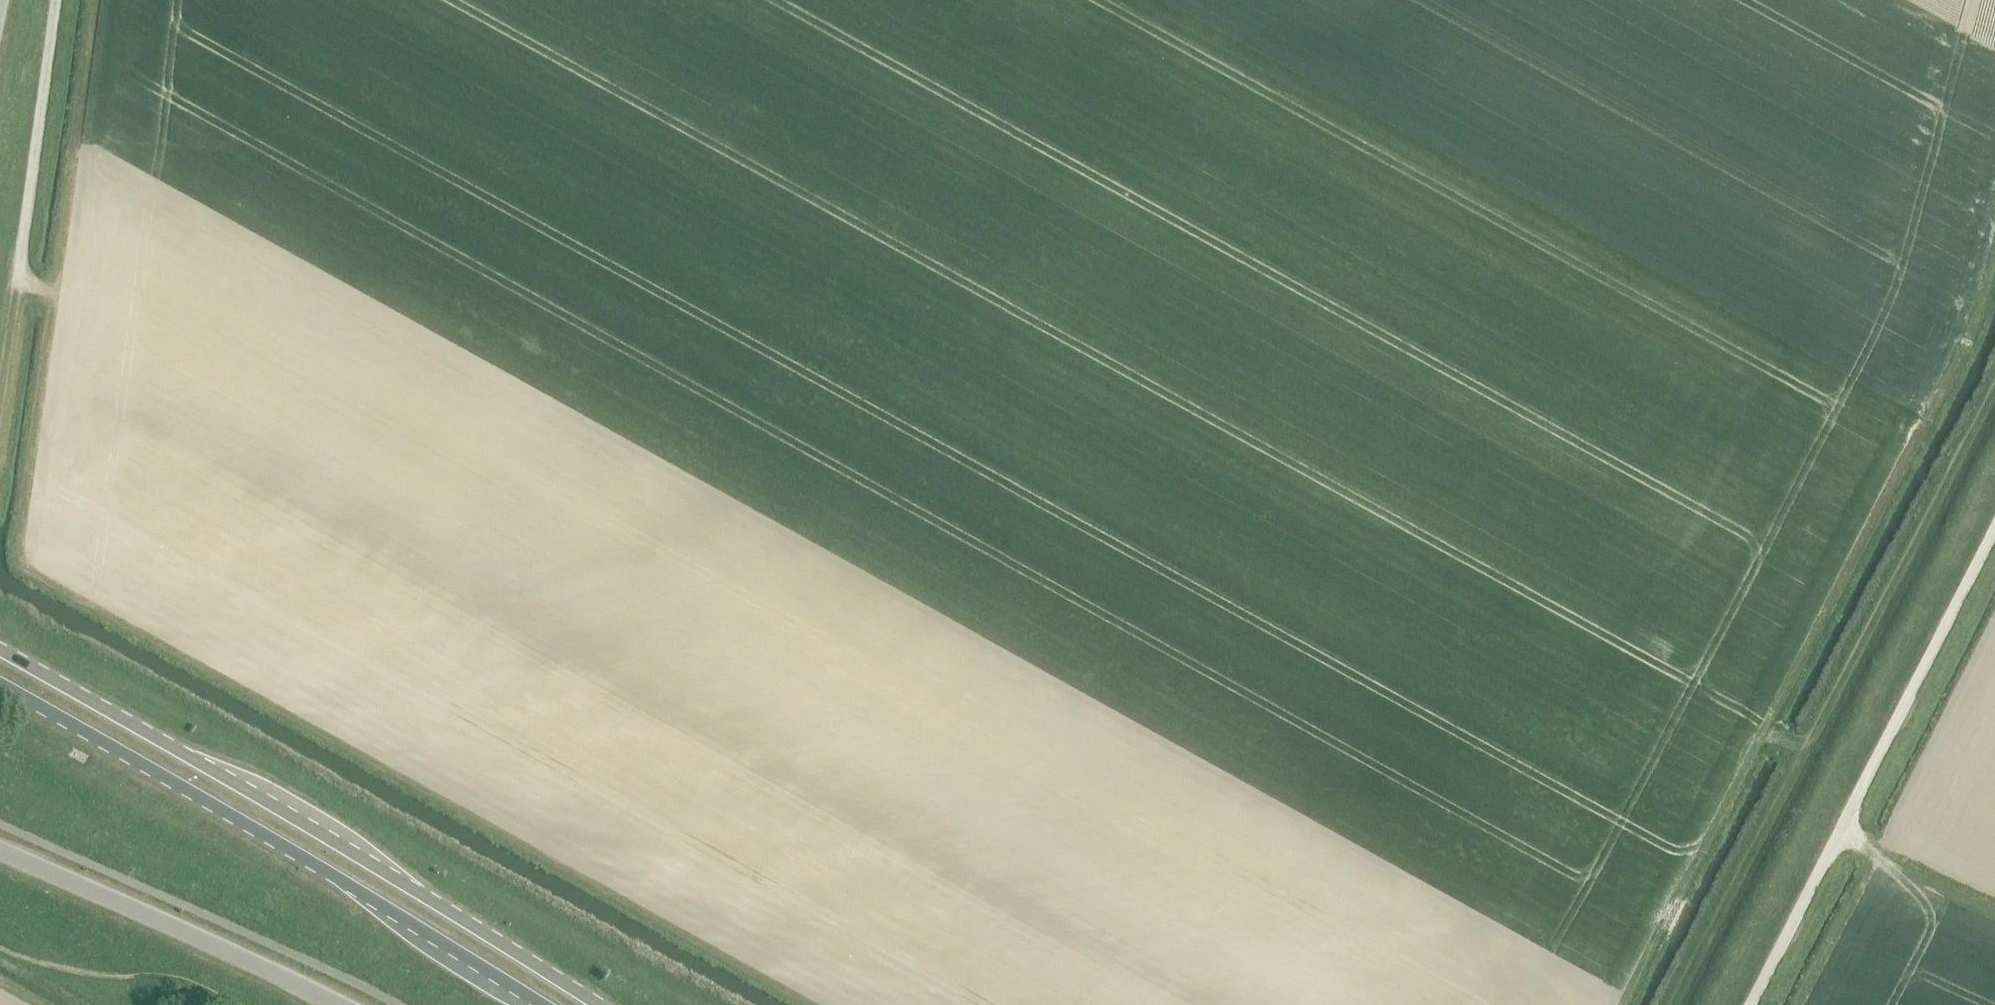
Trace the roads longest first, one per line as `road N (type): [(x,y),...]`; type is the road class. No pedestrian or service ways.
road 1 (primary): [(601,1004),(308,827),(0,656)]
road 2 (track): [(1678,1004),(1994,394)]
road 3 (primary): [(0,688),(541,1004)]
road 4 (track): [(1994,535),(1751,1004)]
road 5 (unclassified): [(338,1004),(0,853)]

